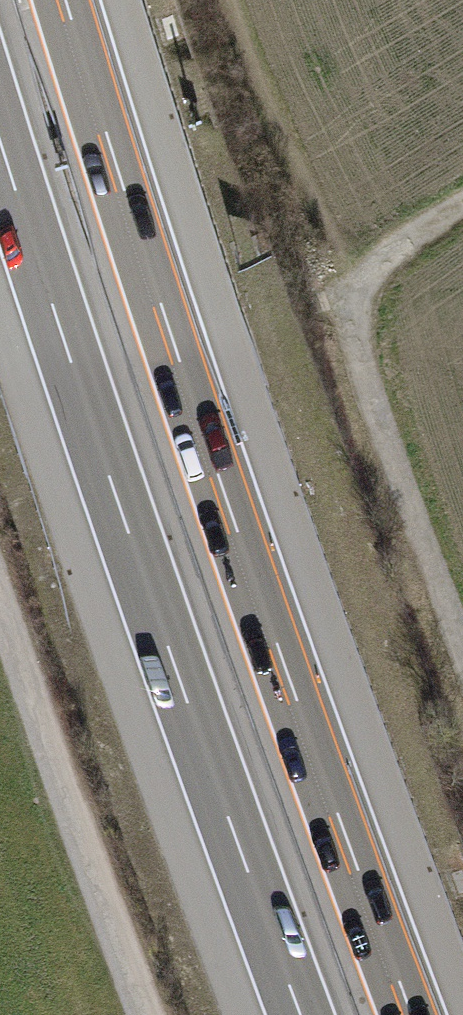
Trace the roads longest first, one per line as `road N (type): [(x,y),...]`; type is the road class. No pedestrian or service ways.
road 1 (motorway): [(423,1014),(163,278),(77,0)]
road 2 (motorway): [(0,136),(296,1014)]
road 3 (track): [(176,1014),(0,508)]
road 4 (track): [(462,650),(344,320),(353,276),(462,204)]

